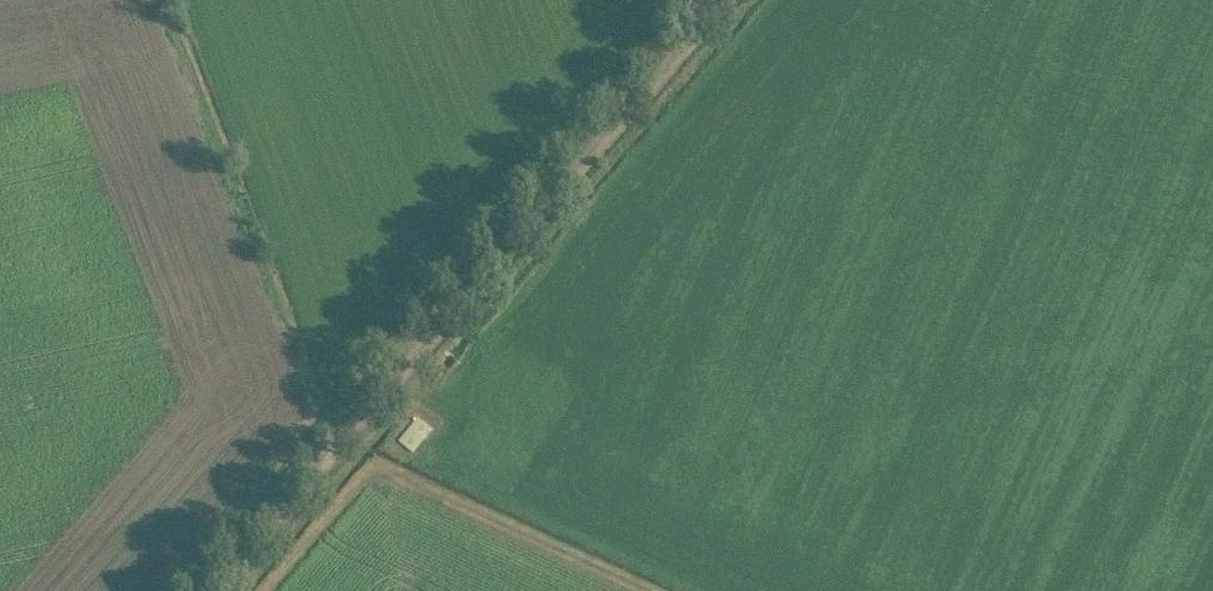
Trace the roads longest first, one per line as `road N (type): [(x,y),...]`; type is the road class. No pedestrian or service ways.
road 1 (track): [(215,590),(727,0)]

